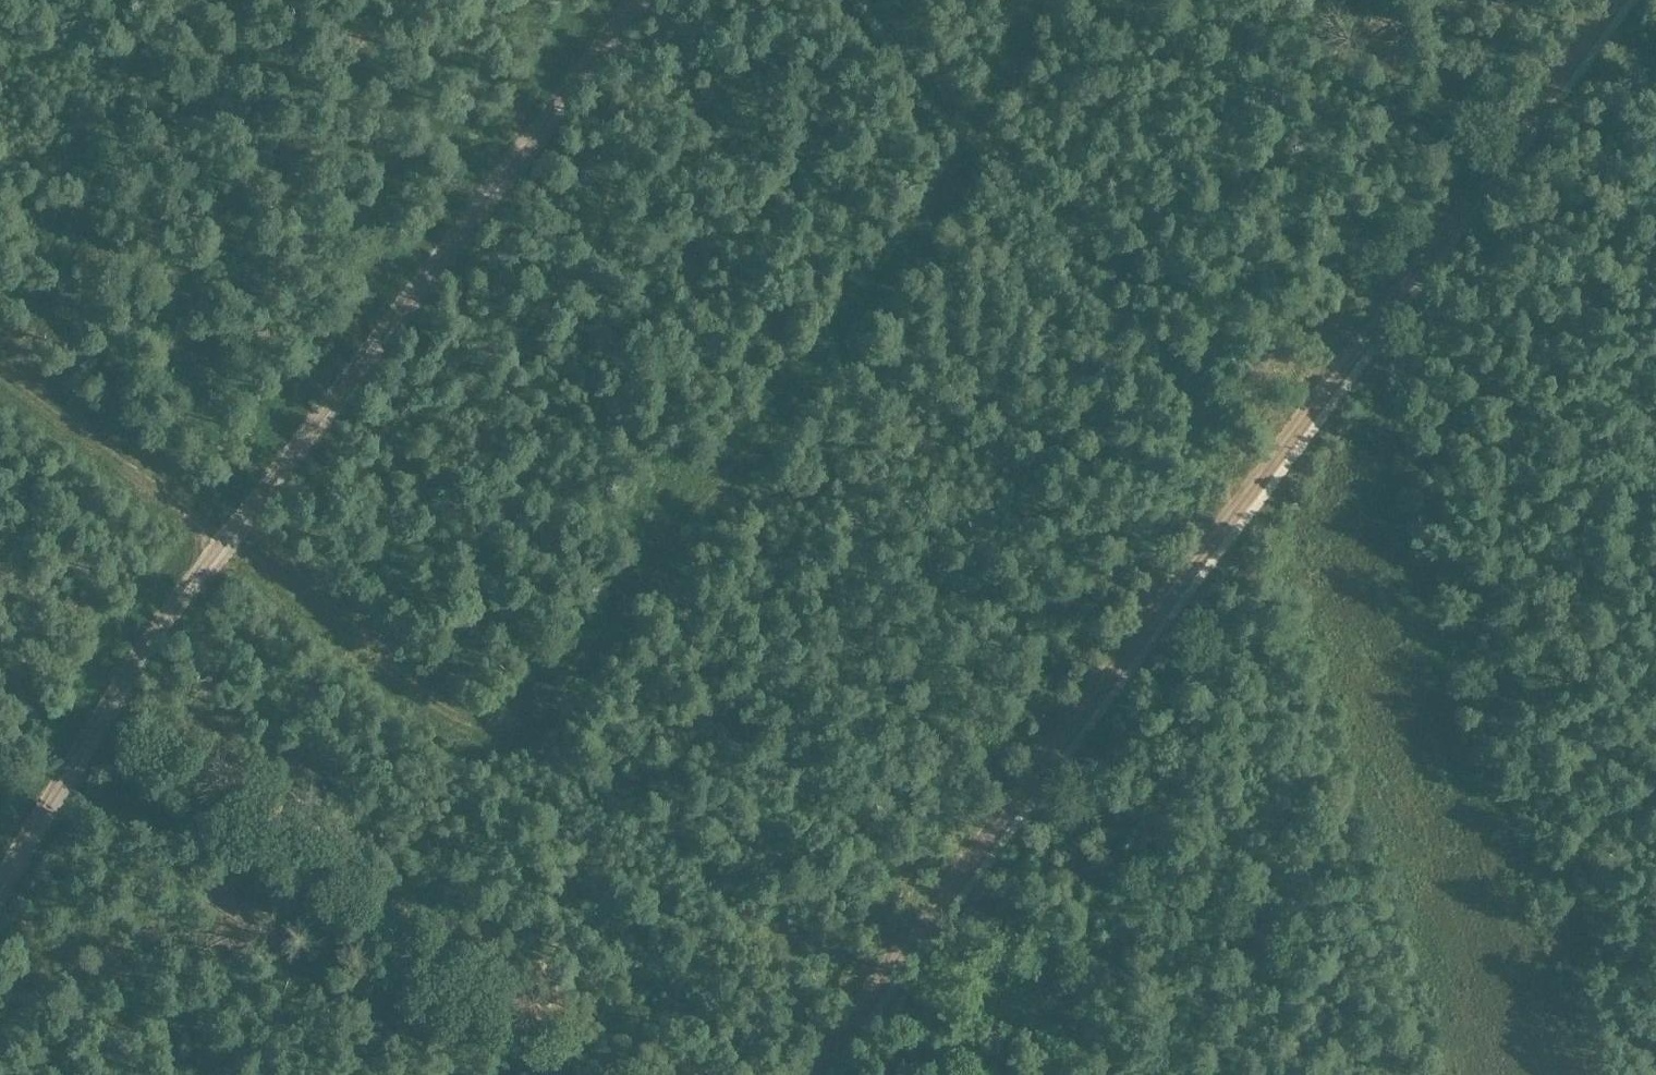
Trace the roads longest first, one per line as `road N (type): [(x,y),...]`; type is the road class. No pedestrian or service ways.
road 1 (track): [(812,1074),(1616,0)]

